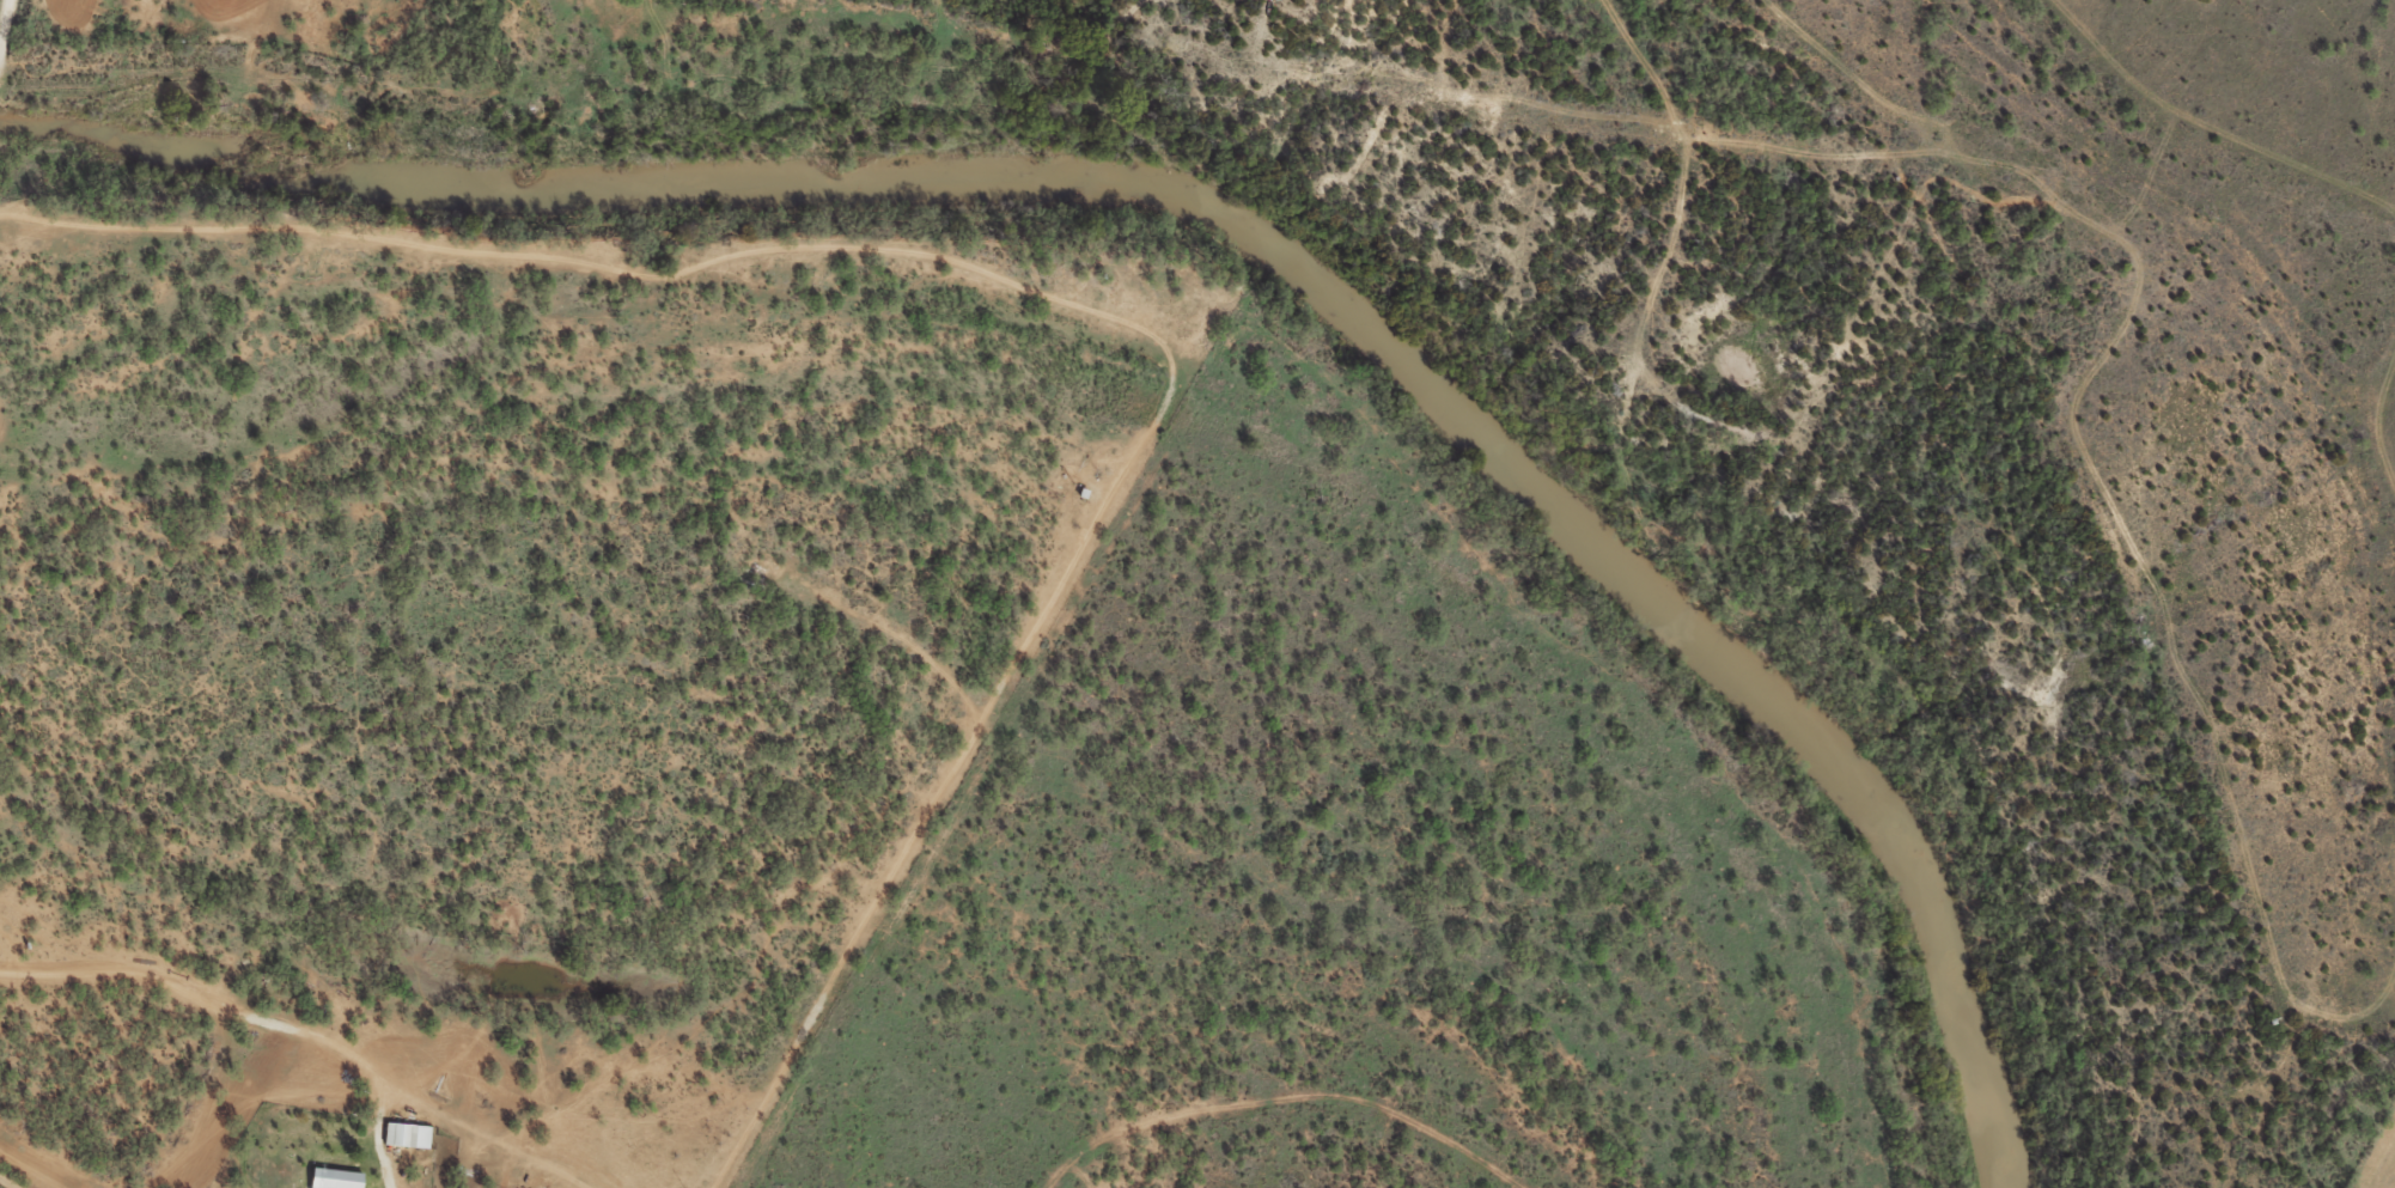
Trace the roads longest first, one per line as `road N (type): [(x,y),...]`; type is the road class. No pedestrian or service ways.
road 1 (track): [(2236,1187),(2228,998),(2180,907),(2054,763),(2042,589),(2000,475),(1982,312),(1946,223),(1821,66),(1752,0)]

